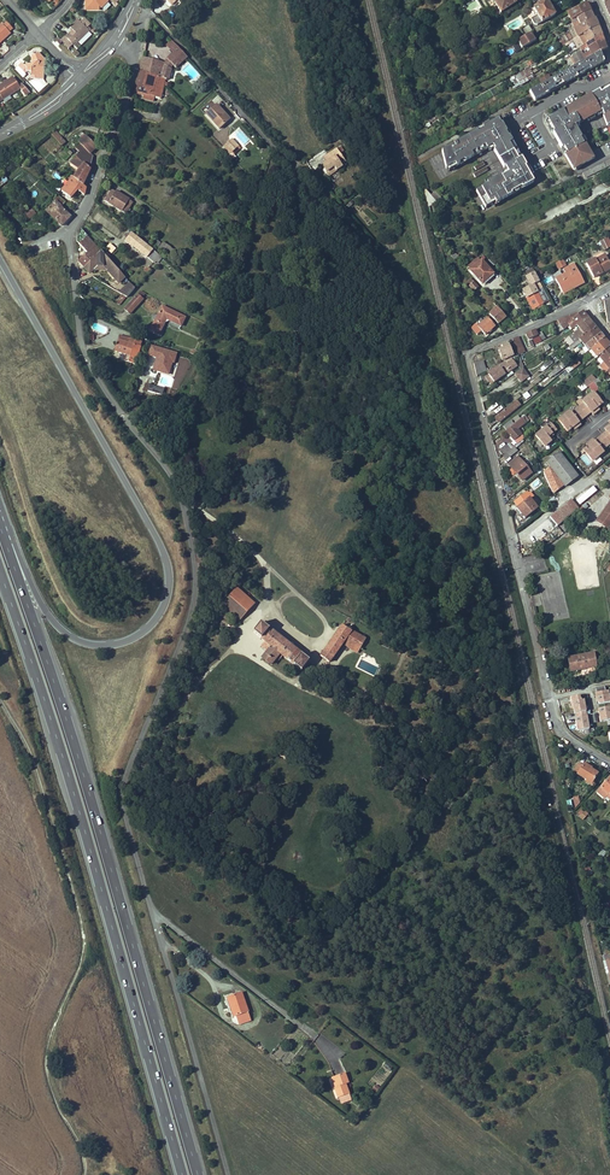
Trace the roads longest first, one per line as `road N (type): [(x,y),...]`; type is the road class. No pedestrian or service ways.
road 1 (unclassified): [(225,1174),(120,799),(191,611),(190,531),(176,482),(85,357),(68,230)]
road 2 (trunk): [(199,1174),(73,740),(6,544)]
road 3 (trunk): [(0,577),(91,850),(183,1174)]
road 4 (trunk): [(0,259),(161,545),(170,583),(164,605),(133,637),(80,642),(52,620),(6,544)]
road 5 (residential): [(583,304),(467,357),(554,720),(565,736),(609,765)]
road 6 (track): [(84,1174),(77,1130),(53,1082),(54,1030),(87,945),(0,705)]
road 7 (residential): [(68,230),(90,196),(136,57)]
road 8 (track): [(290,164),(267,0)]

